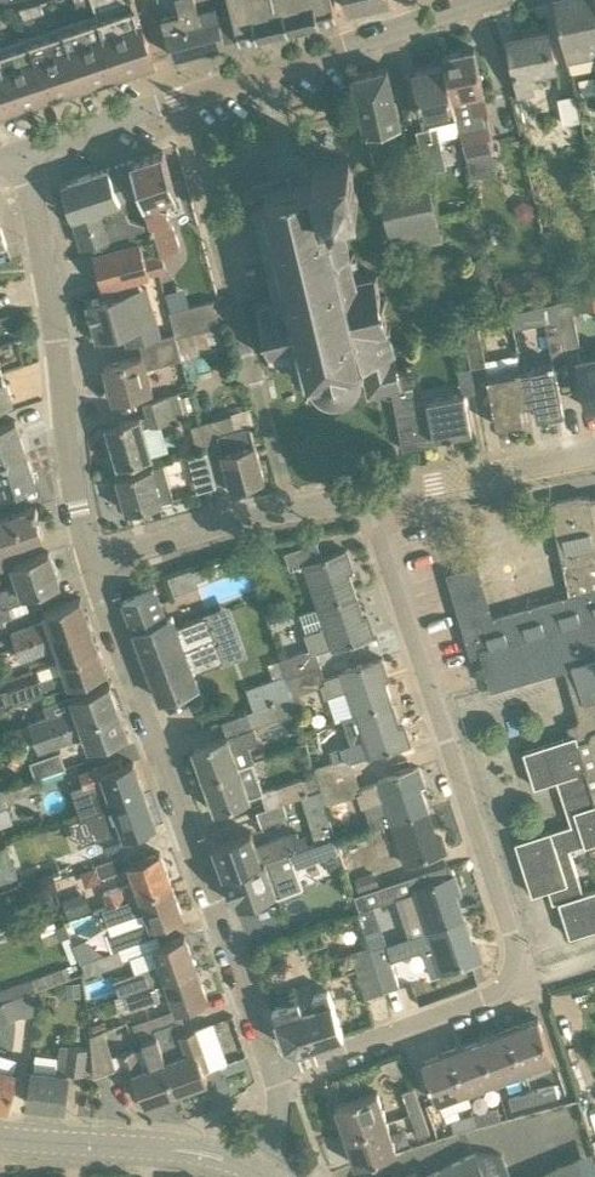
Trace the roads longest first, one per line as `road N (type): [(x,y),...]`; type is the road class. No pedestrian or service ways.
road 1 (residential): [(277,1077),(484,999),(509,976),(517,942),(366,502)]
road 2 (residential): [(277,1077),(88,554)]
road 3 (residential): [(291,513),(176,100)]
road 4 (residential): [(88,554),(53,301),(17,153)]
road 5 (residential): [(176,100),(485,0)]
road 6 (tertiary): [(261,1176),(215,1157),(0,1137)]
road 7 (residential): [(366,502),(594,456)]
road 8 (residential): [(88,554),(291,513)]
road 9 (residential): [(17,153),(176,100)]

